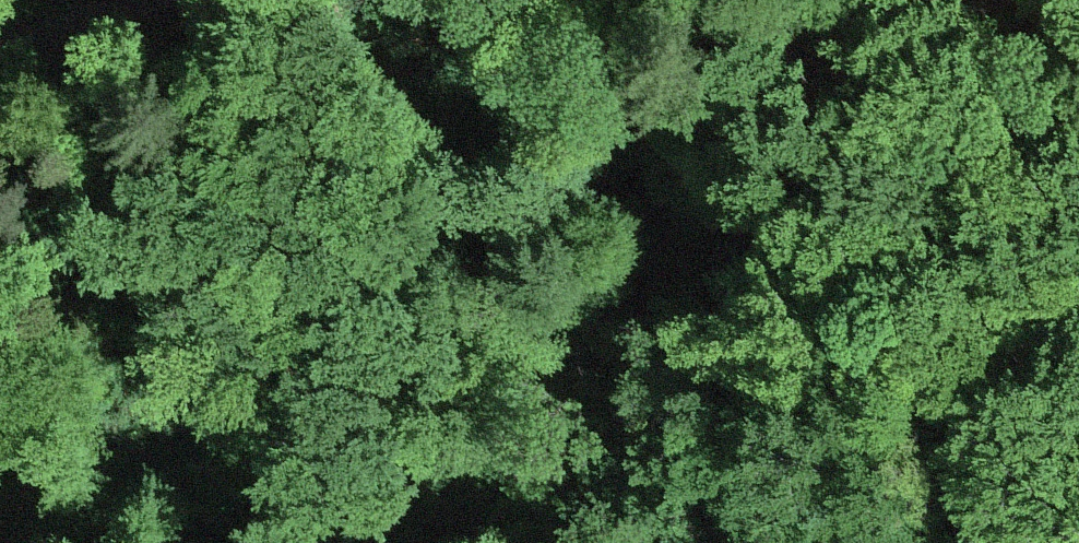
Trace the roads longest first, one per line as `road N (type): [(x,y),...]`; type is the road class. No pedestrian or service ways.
road 1 (track): [(504,542),(489,474),(498,307),(468,171),(413,0)]
road 2 (unclassified): [(740,0),(820,20),(901,23),(977,0)]
road 3 (track): [(901,23),(1078,95)]
road 4 (unclassified): [(0,58),(161,0)]

